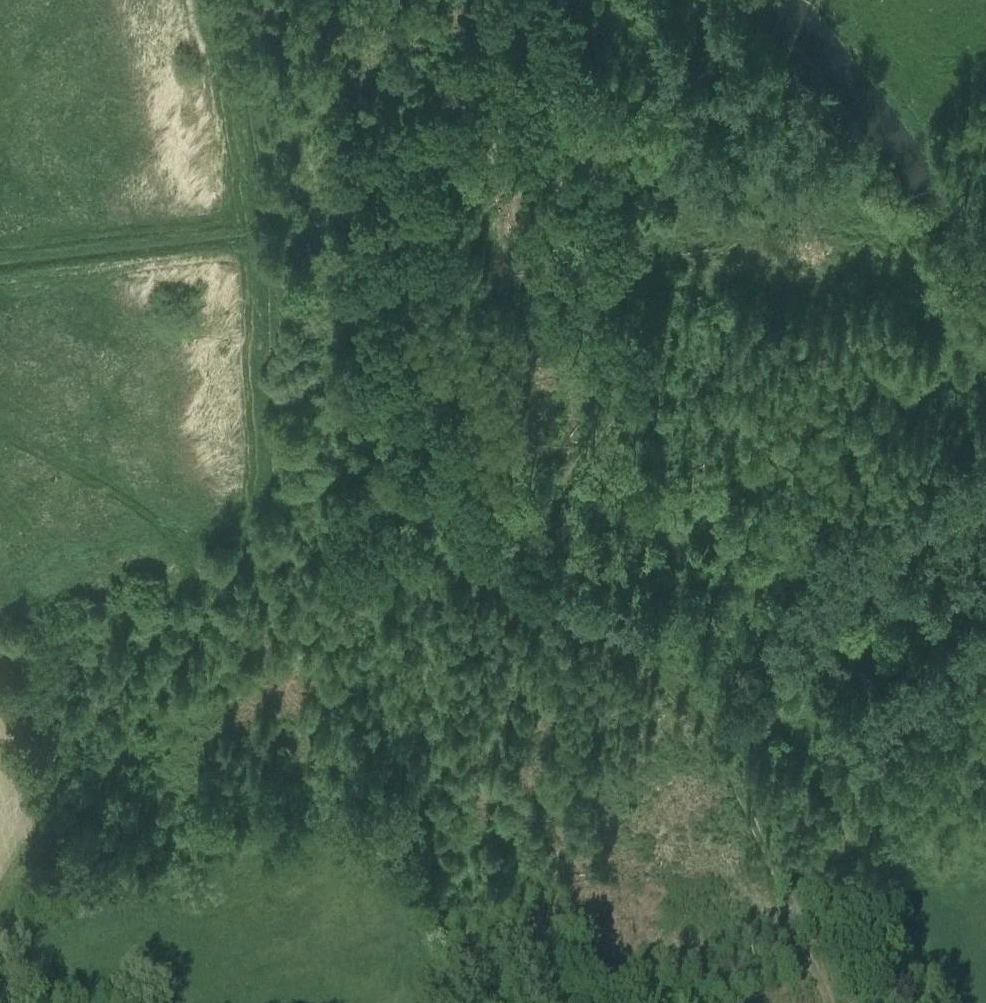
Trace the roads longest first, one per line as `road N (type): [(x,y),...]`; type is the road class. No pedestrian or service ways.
road 1 (track): [(466,0),(549,51),(638,365),(558,530),(699,677),(810,946)]
road 2 (track): [(636,1002),(810,946)]
road 3 (track): [(460,986),(602,1002)]

